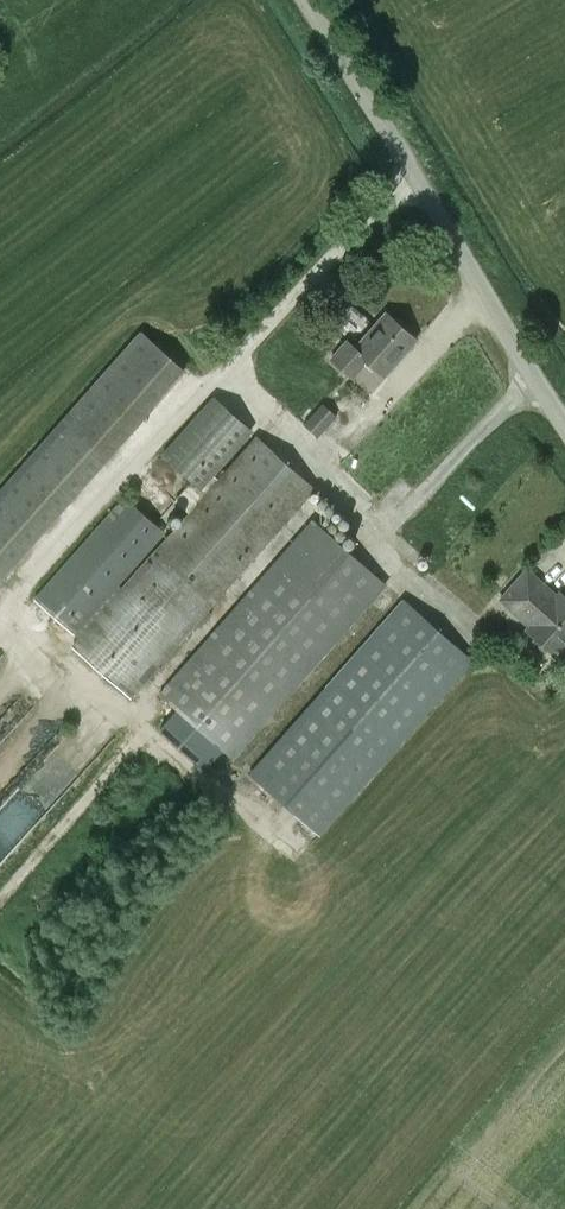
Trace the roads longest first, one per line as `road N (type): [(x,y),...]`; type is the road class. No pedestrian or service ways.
road 1 (unclassified): [(564,398),(303,0)]

